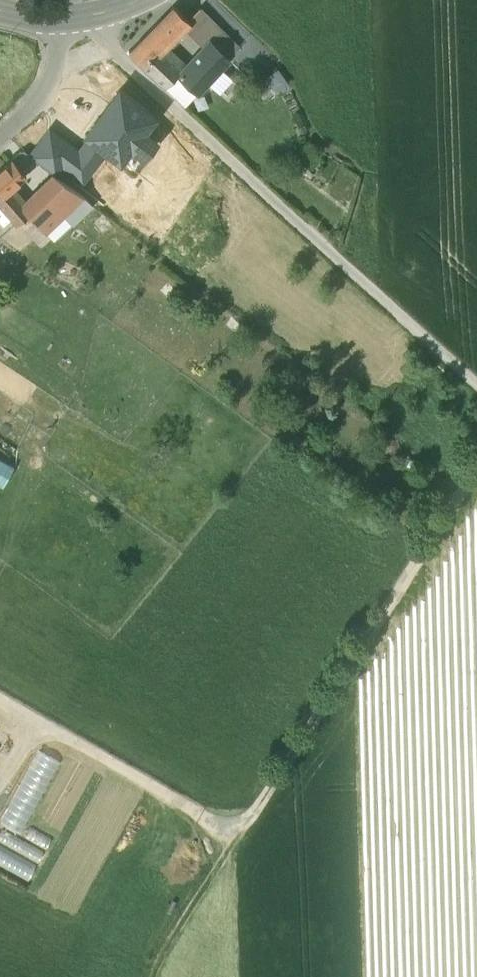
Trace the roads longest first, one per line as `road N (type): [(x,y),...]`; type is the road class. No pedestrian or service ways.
road 1 (track): [(476,465),(147,976)]
road 2 (track): [(476,387),(112,55),(98,19)]
road 3 (track): [(238,840),(0,707)]
road 4 (residential): [(0,148),(64,83),(72,63),(67,25)]

